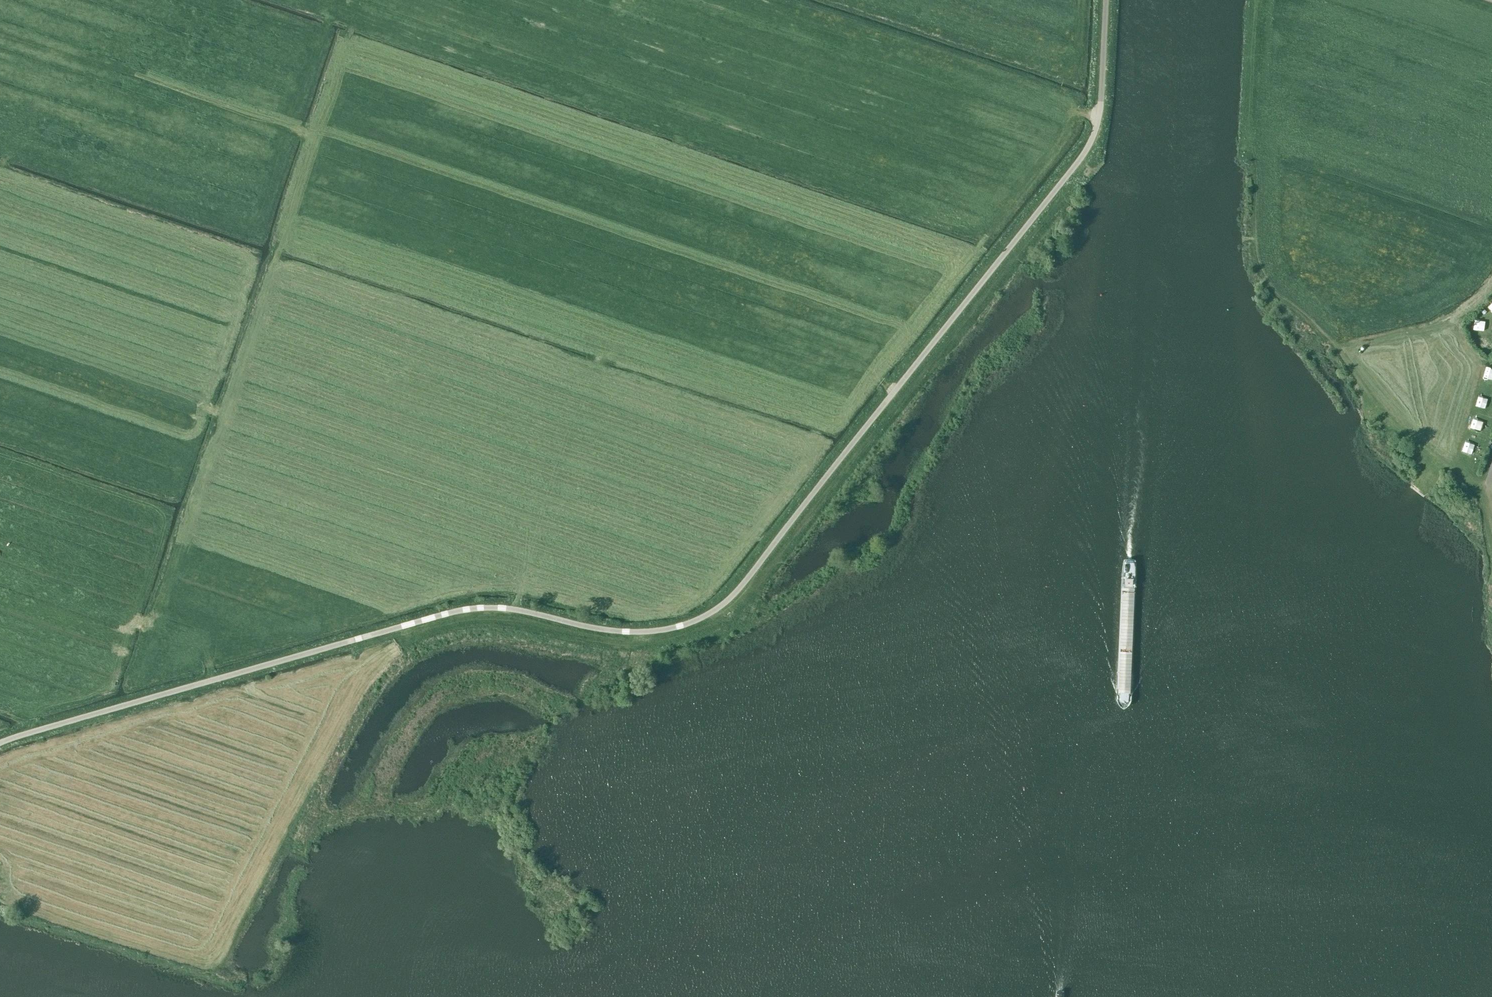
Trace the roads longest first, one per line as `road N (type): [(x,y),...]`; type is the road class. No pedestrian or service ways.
road 1 (unclassified): [(0,743),(465,611),(499,606),(607,632),(660,632),(697,624),(736,599),(1087,152),(1096,122),(1099,0)]

